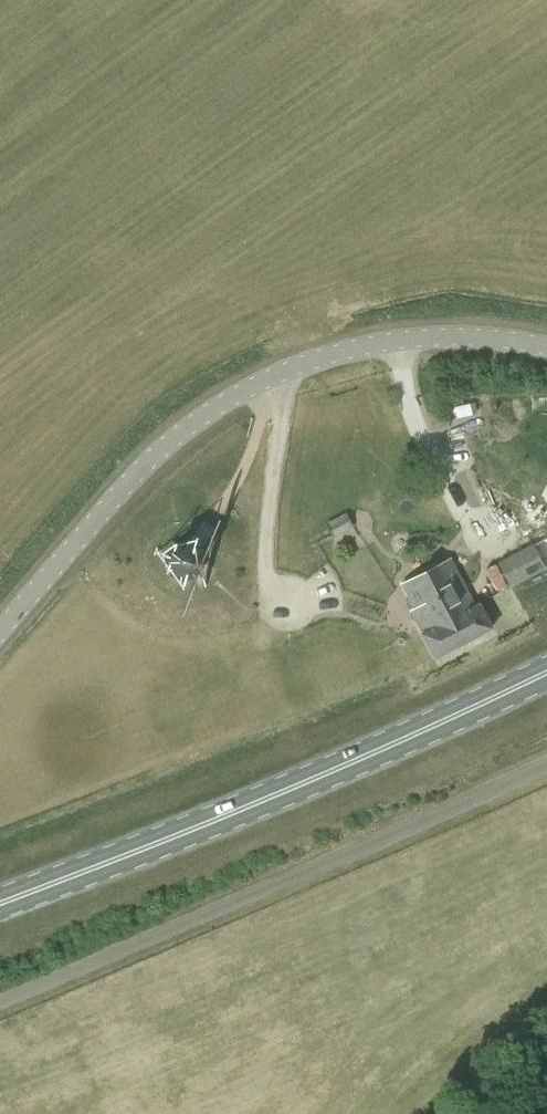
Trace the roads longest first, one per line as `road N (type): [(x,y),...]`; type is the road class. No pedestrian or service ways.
road 1 (unclassified): [(0,624),(133,475),(194,421),(261,383),(385,342),(446,337),(546,348)]
road 2 (unclassified): [(546,762),(0,1001)]
road 3 (primary): [(0,904),(220,819),(546,672)]

